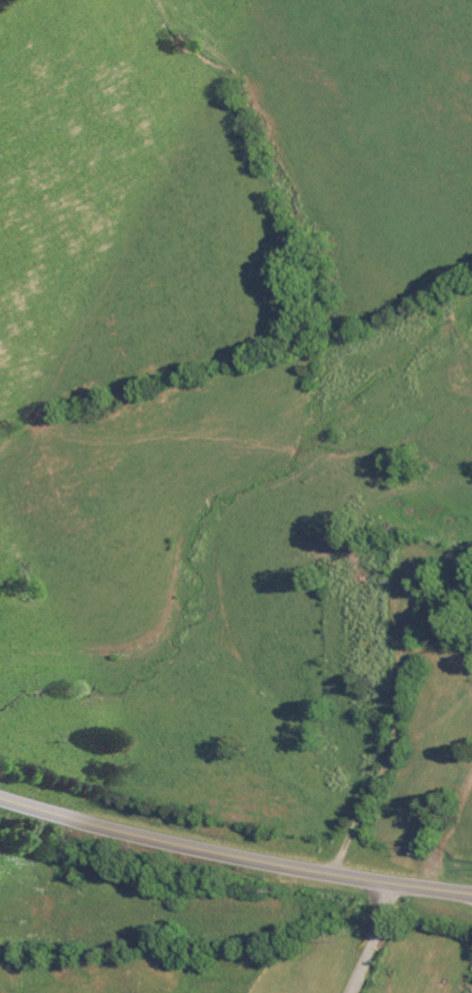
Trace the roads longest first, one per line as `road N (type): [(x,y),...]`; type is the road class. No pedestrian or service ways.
road 1 (primary): [(0,799),(220,855),(471,894)]

